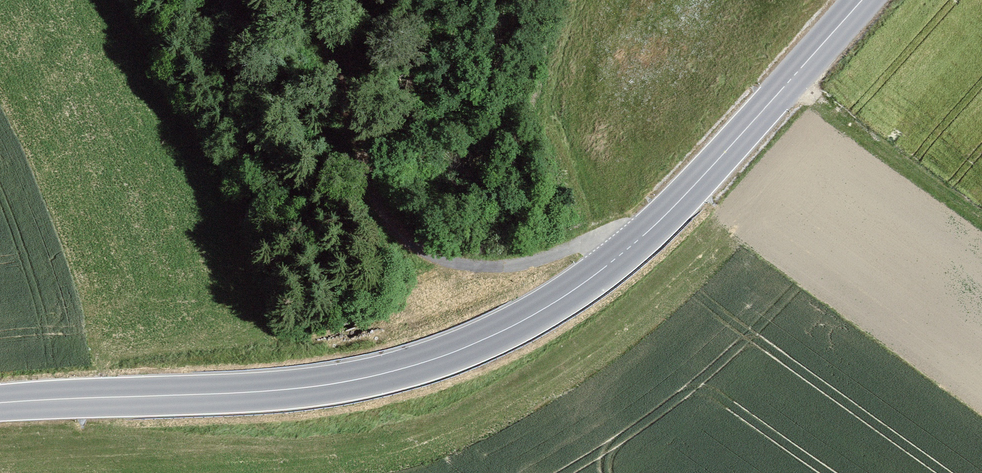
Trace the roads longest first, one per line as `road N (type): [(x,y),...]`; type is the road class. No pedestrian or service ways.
road 1 (tertiary): [(0,403),(329,385),(382,377),(491,338),(645,234),(862,0)]
road 2 (track): [(645,234),(506,262),(454,258),(415,243),(379,197),(316,0)]

